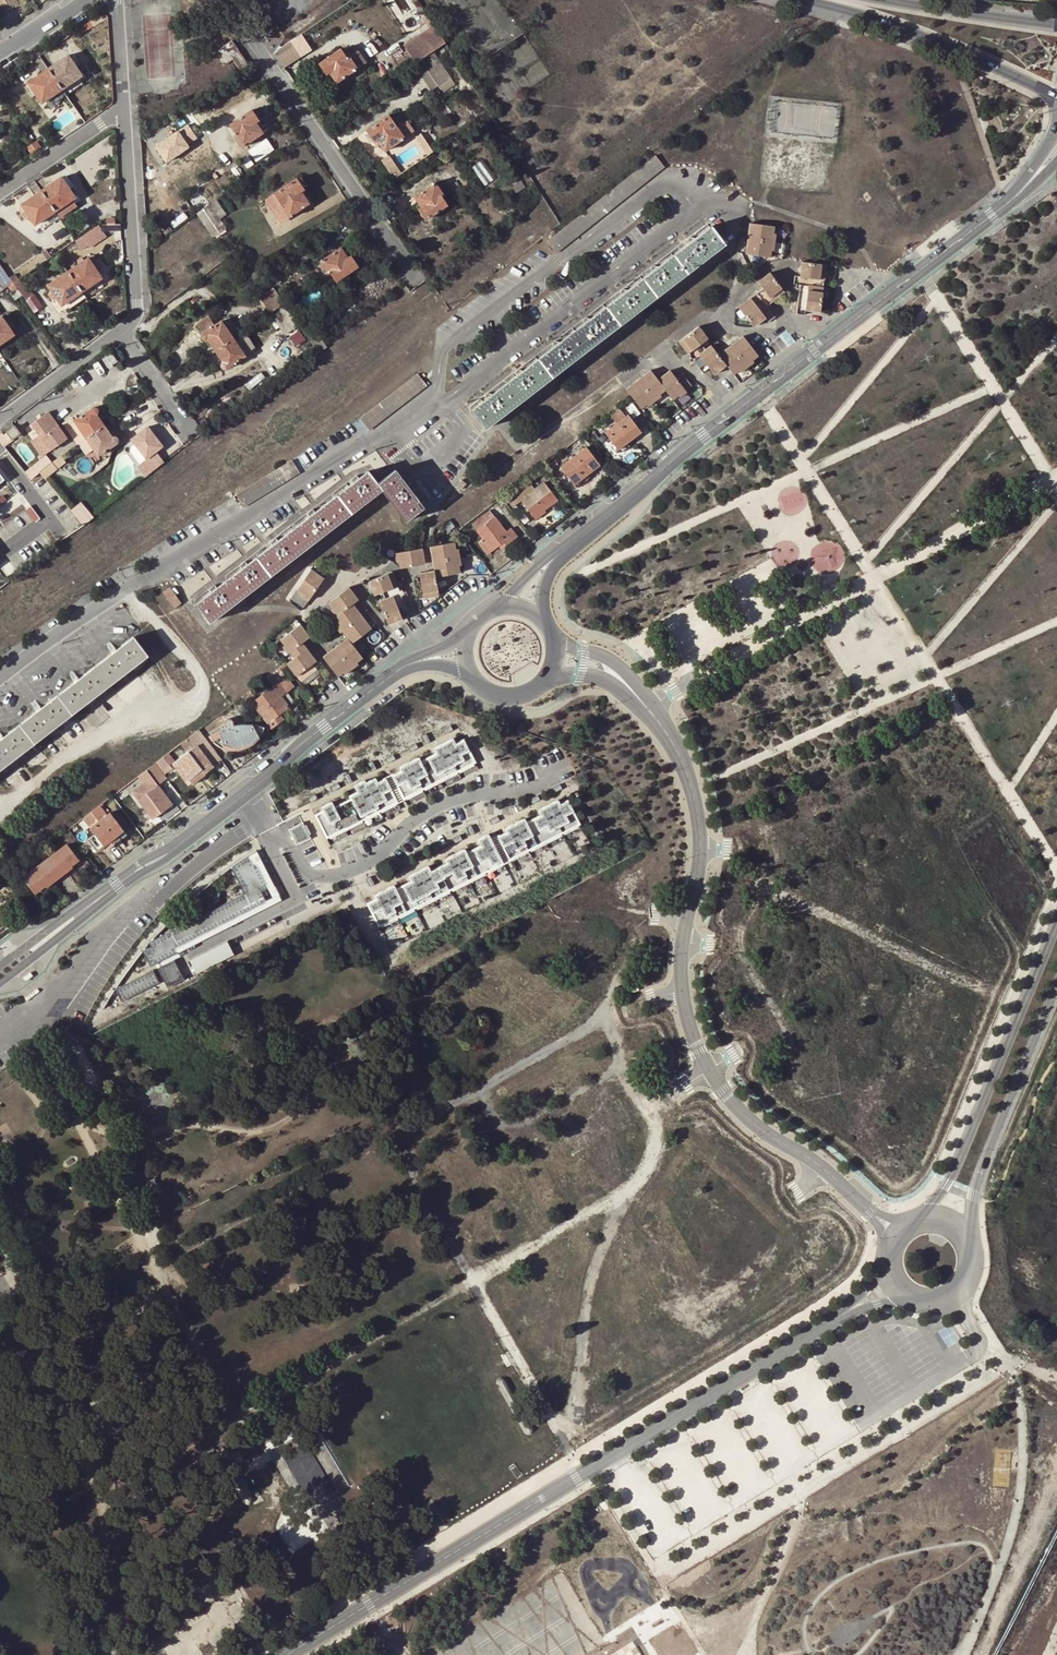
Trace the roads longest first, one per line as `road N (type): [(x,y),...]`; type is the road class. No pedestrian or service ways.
road 1 (tertiary): [(851,1309),(288,1654)]
road 2 (track): [(124,589),(197,672),(200,693),(94,738),(0,810)]
road 3 (tertiary): [(409,664),(126,880)]
road 4 (residential): [(412,280),(222,0)]
road 5 (tertiary): [(1056,928),(964,1153),(927,1218)]
road 6 (tertiary): [(969,1241),(975,1190),(1056,985)]
road 7 (secondary): [(805,0),(926,38),(1056,94)]
road 8 (tertiary): [(1025,187),(832,336)]
road 9 (residential): [(117,331),(134,318),(123,108)]
road 10 (tertiary): [(736,410),(558,556)]
road 11 (secondary): [(1056,27),(892,0)]
road 12 (tertiary): [(0,985),(126,880)]
road 13 (tertiary): [(709,1070),(739,1109),(824,1171)]
road 14 (tertiary): [(126,880),(0,969)]
road 15 (tertiary): [(646,706),(690,783),(698,846)]
road 16 (residential): [(0,677),(124,589)]
road 17 (residential): [(123,108),(0,192)]
road 18 (residential): [(0,418),(117,331)]
road 19 (residential): [(719,311),(773,267),(789,287),(788,327)]
road 20 (residential): [(117,331),(193,433)]
road 21 (tertiary): [(646,706),(614,664),(547,636)]
road 22 (tertiary): [(832,336),(736,410)]

